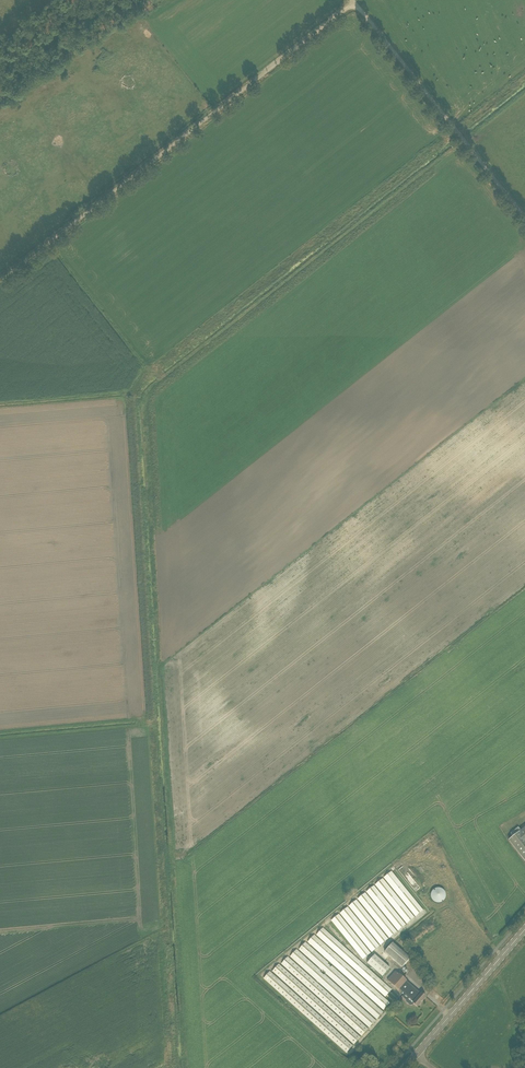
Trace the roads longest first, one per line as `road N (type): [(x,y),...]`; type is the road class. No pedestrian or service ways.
road 1 (unclassified): [(0,281),(354,2),(524,219)]
road 2 (secondary): [(416,1055),(524,929)]

